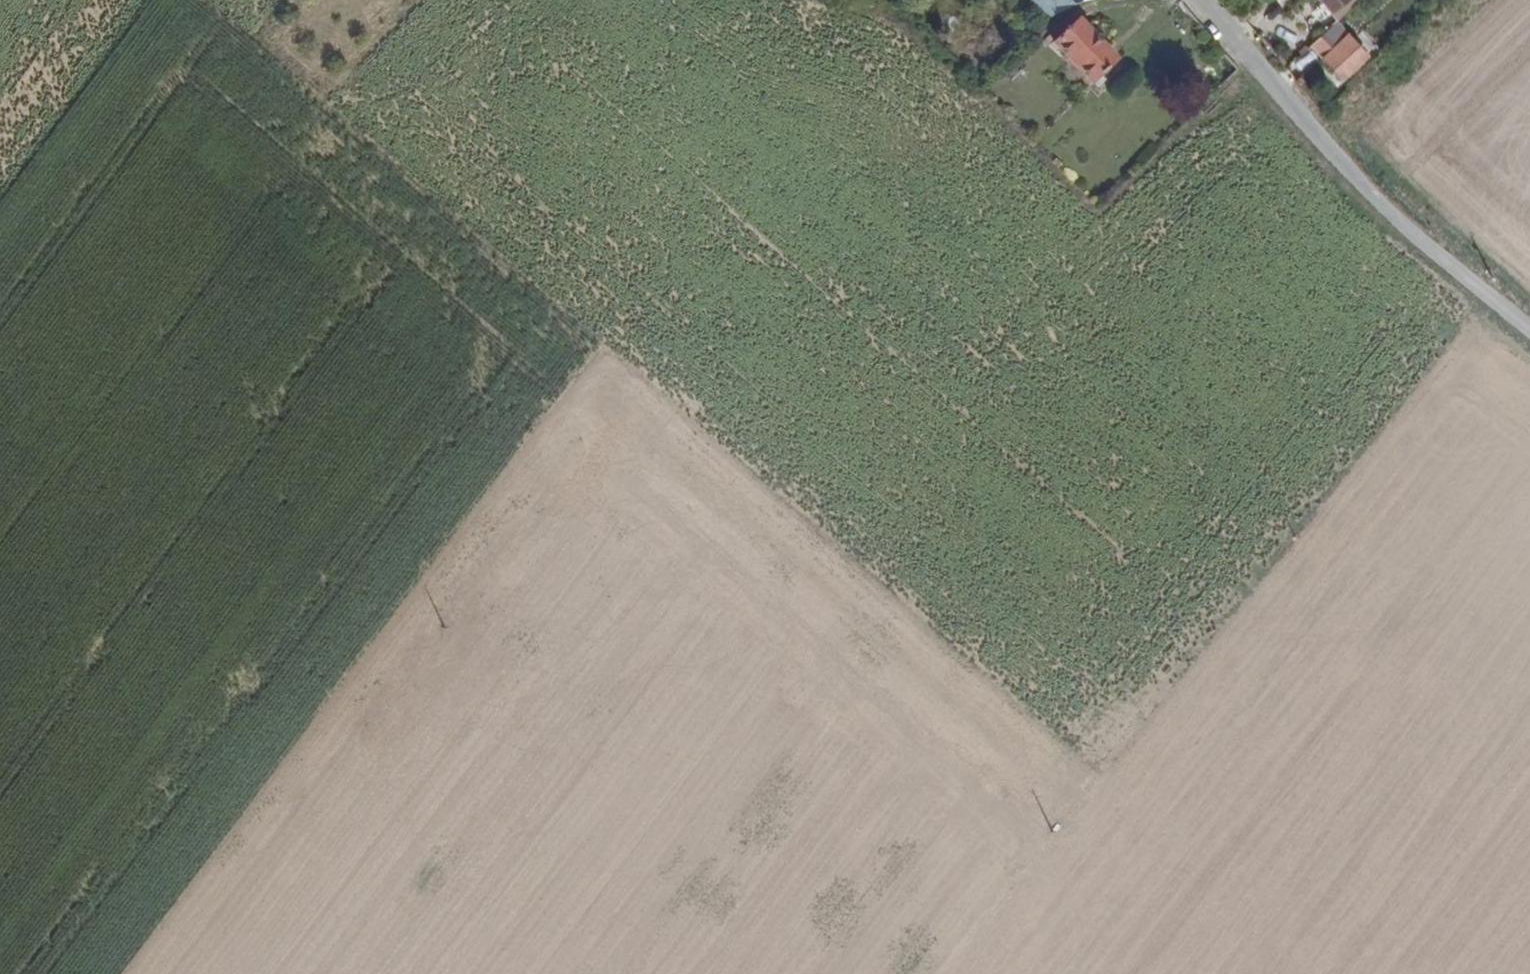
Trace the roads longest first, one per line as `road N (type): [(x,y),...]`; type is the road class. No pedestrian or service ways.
road 1 (unclassified): [(1529,328),(1404,227),(1204,0)]

